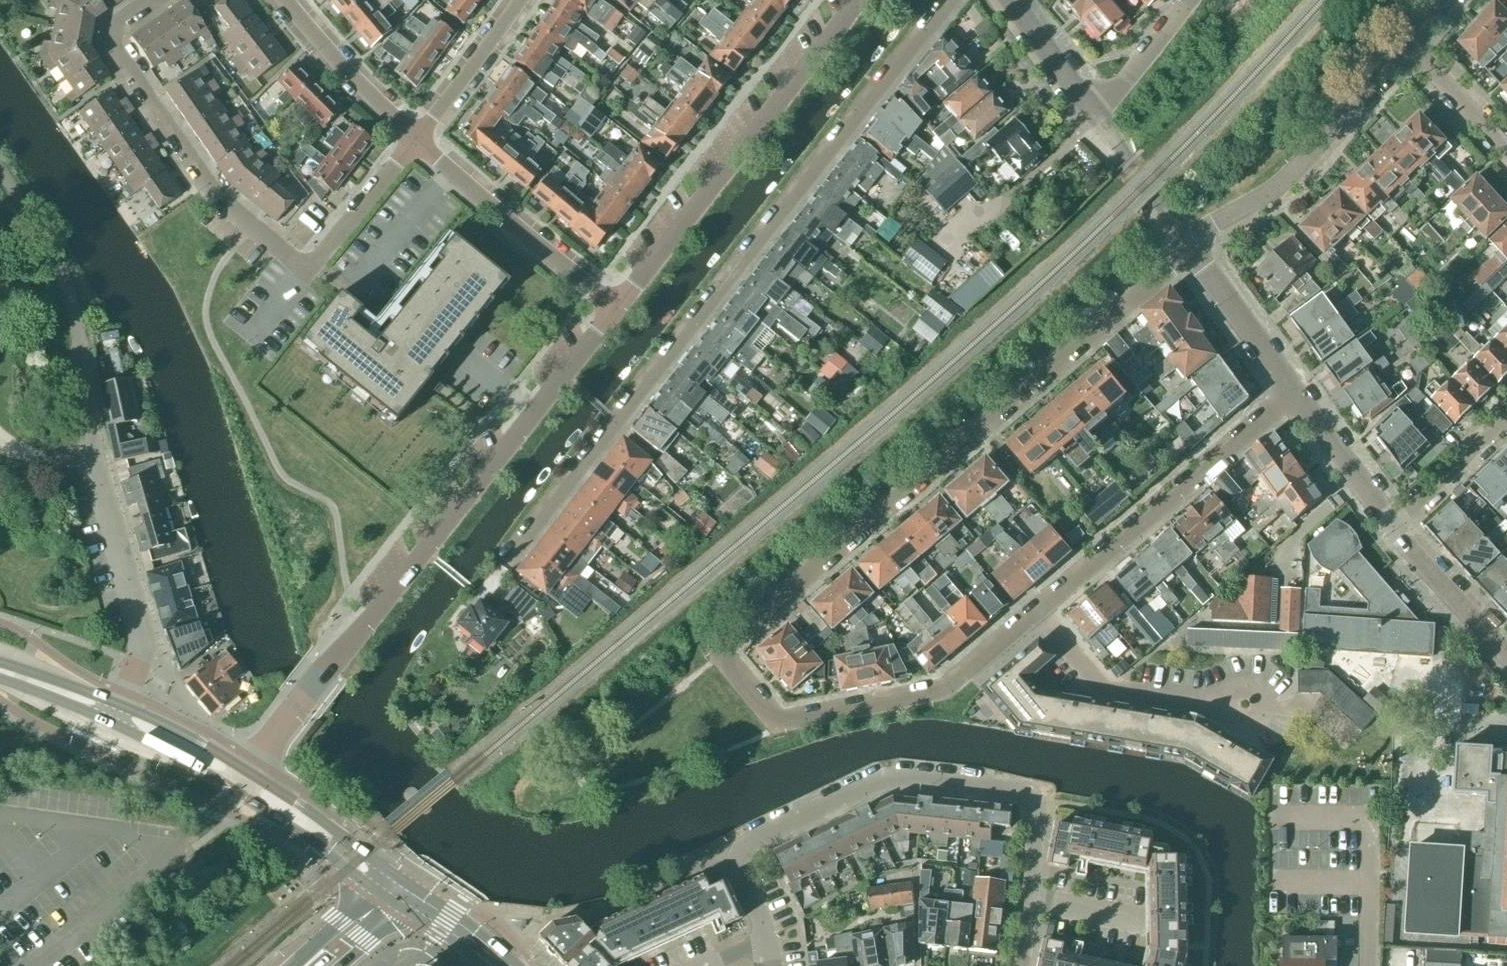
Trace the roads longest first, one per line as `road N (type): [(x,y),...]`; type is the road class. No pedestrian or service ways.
road 1 (residential): [(491,566),(954,0)]
road 2 (residential): [(793,725),(945,695),(1291,390)]
road 3 (unclassified): [(729,655),(1190,247)]
road 4 (residential): [(1018,965),(1043,803),(889,779),(798,810),(731,853),(764,930),(768,965)]
road 5 (unclassified): [(244,769),(614,310)]
road 6 (residential): [(418,135),(314,256),(286,254),(215,195),(114,46),(121,23),(152,0)]
road 7 (unclassified): [(614,310),(857,0)]
road 8 (residential): [(0,171),(62,276),(78,334),(92,463)]
road 9 (unclassified): [(1190,247),(1290,178),(1414,54)]
road 10 (residential): [(614,310),(418,135)]
road 11 (residential): [(118,704),(139,634),(92,463)]
road 12 (residential): [(418,135),(290,0)]
road 13 (secondary): [(391,873),(244,769)]
road 14 (secondary): [(229,788),(373,890)]
road 15 (unclassified): [(1291,390),(1190,247)]
road 16 (unclassified): [(1506,654),(1392,522)]
road 17 (residential): [(418,135),(519,0)]
road 18 (unclassified): [(1392,522),(1291,390)]
road 19 (residential): [(1392,522),(1506,408)]
road 20 (residential): [(1094,115),(1189,0)]
road 21 (residential): [(1094,115),(1007,0)]
road 22 (secondary): [(244,769),(118,704)]
road 23 (secondary): [(110,723),(229,788)]
road 24 (residential): [(1506,148),(1414,54)]
road 25 (secondary): [(118,704),(0,664)]

